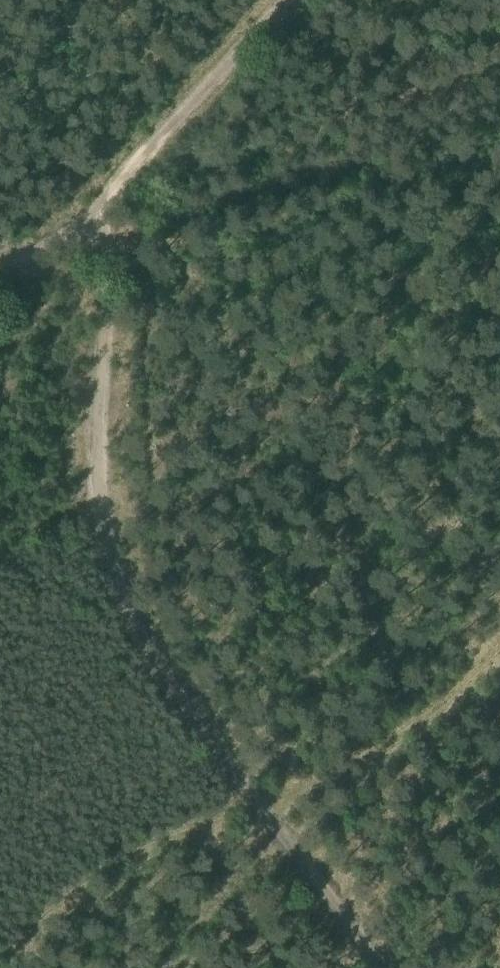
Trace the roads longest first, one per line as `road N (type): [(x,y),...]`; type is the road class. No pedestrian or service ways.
road 1 (track): [(256,808),(164,674),(107,563),(102,451),(120,253),(101,200)]
road 2 (track): [(290,0),(82,221),(40,254),(0,267)]
road 3 (track): [(0,950),(56,894),(130,841),(256,808)]
road 4 (track): [(256,808),(380,967)]

